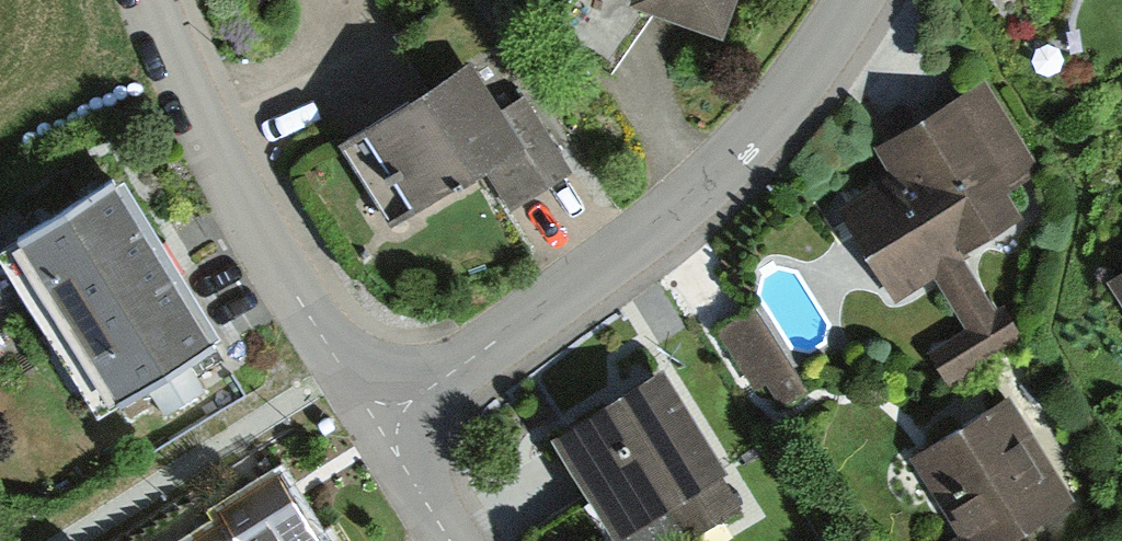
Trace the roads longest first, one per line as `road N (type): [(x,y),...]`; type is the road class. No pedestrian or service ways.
road 1 (residential): [(377,423),(724,168),(857,0)]
road 2 (residential): [(377,423),(202,108),(157,0)]
road 3 (residential): [(454,540),(377,423)]

